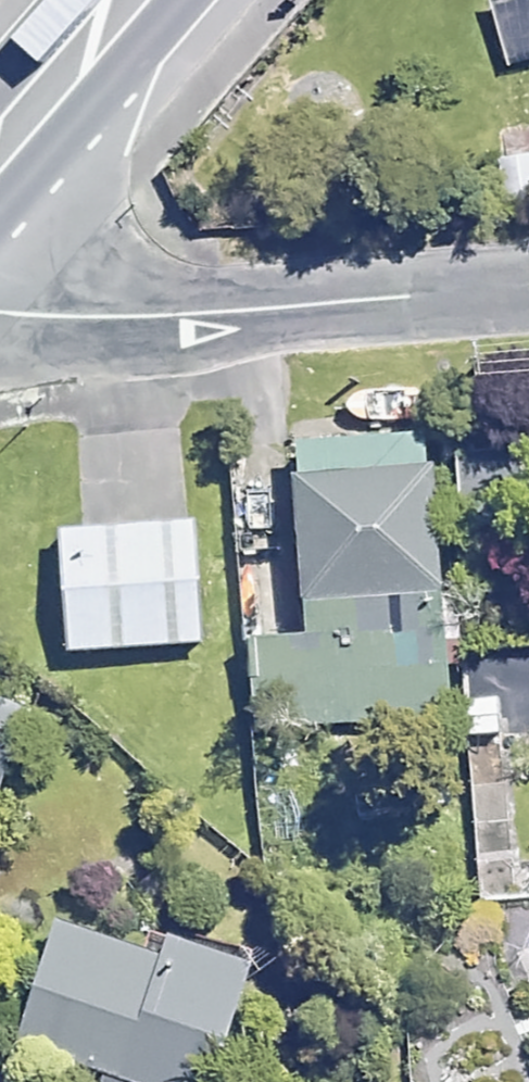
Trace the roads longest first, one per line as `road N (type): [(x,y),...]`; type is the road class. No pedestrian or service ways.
road 1 (residential): [(528,288),(0,324)]
road 2 (trunk): [(0,142),(124,0)]

